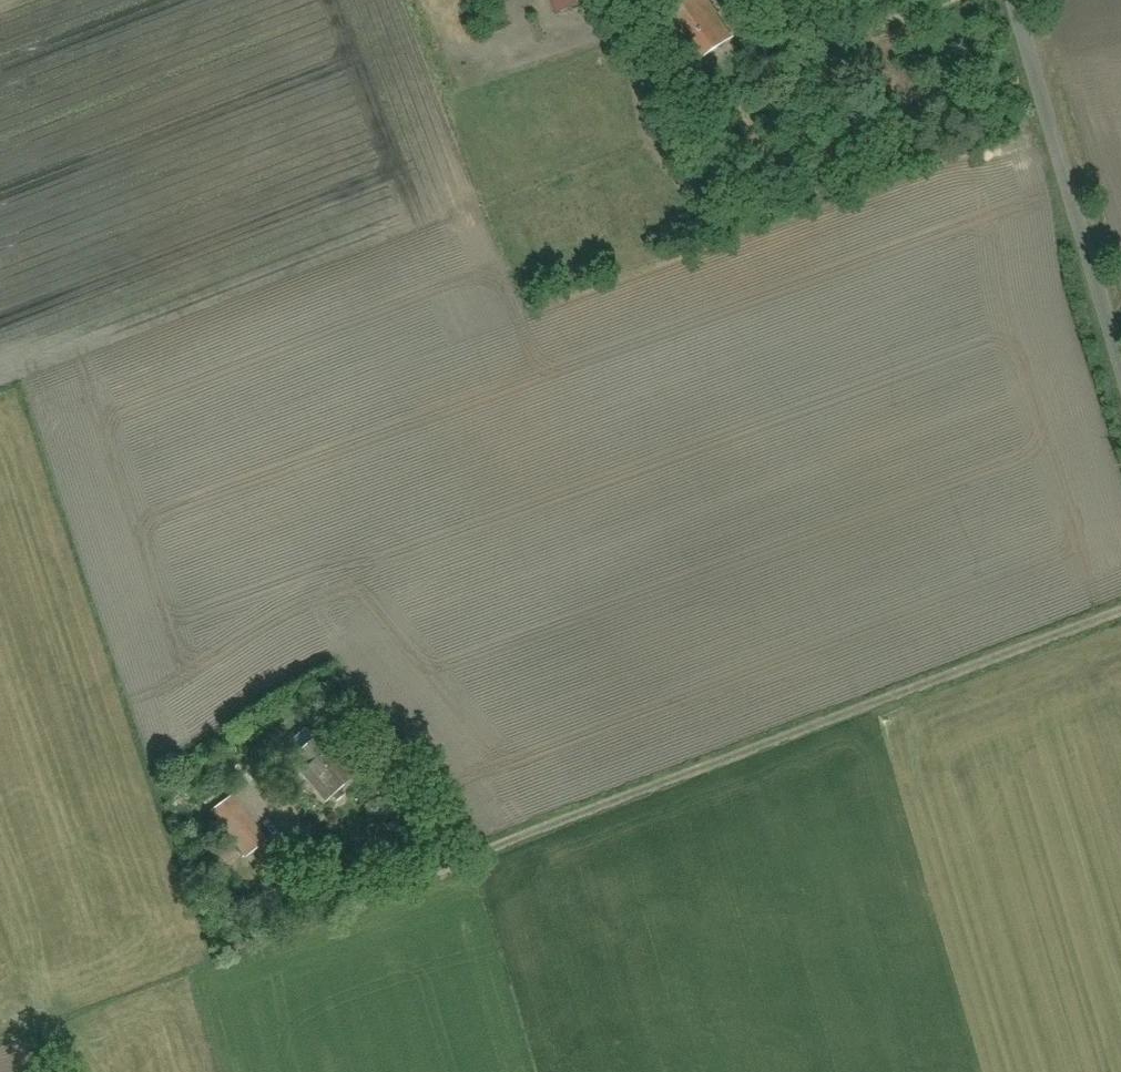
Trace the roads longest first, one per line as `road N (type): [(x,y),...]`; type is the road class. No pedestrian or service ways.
road 1 (track): [(1120,617),(384,898),(342,893),(322,867)]
road 2 (unclassified): [(1120,342),(1019,0)]

